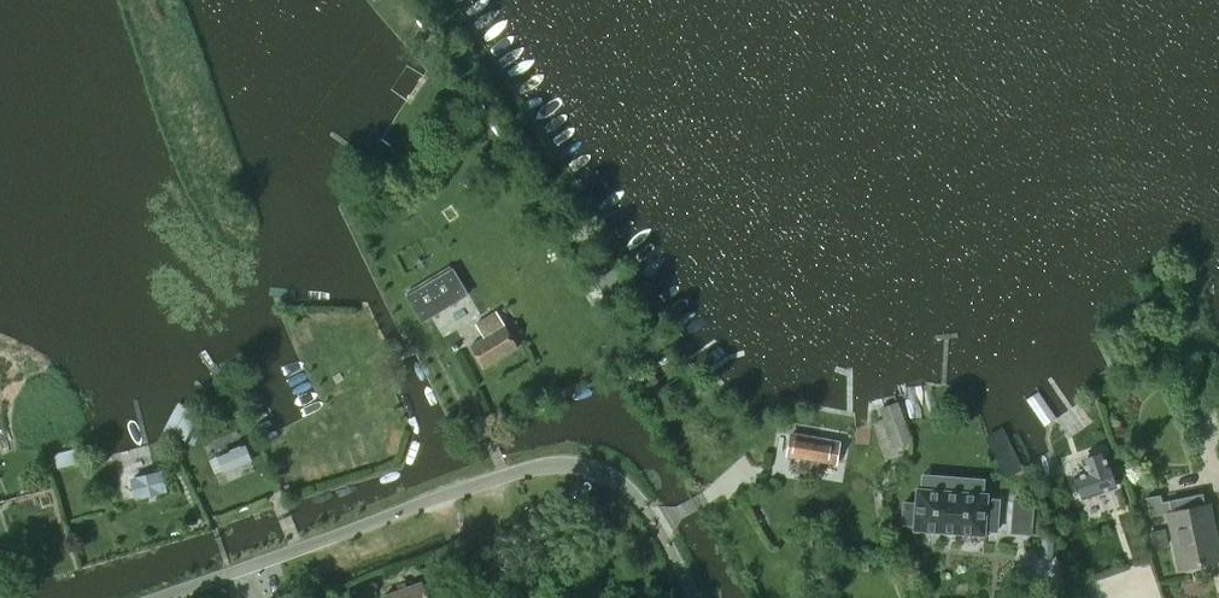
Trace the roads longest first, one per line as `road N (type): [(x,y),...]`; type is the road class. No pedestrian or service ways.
road 1 (unclassified): [(155,597),(469,489),(562,467),(592,471),(627,493),(653,523),(689,597)]

